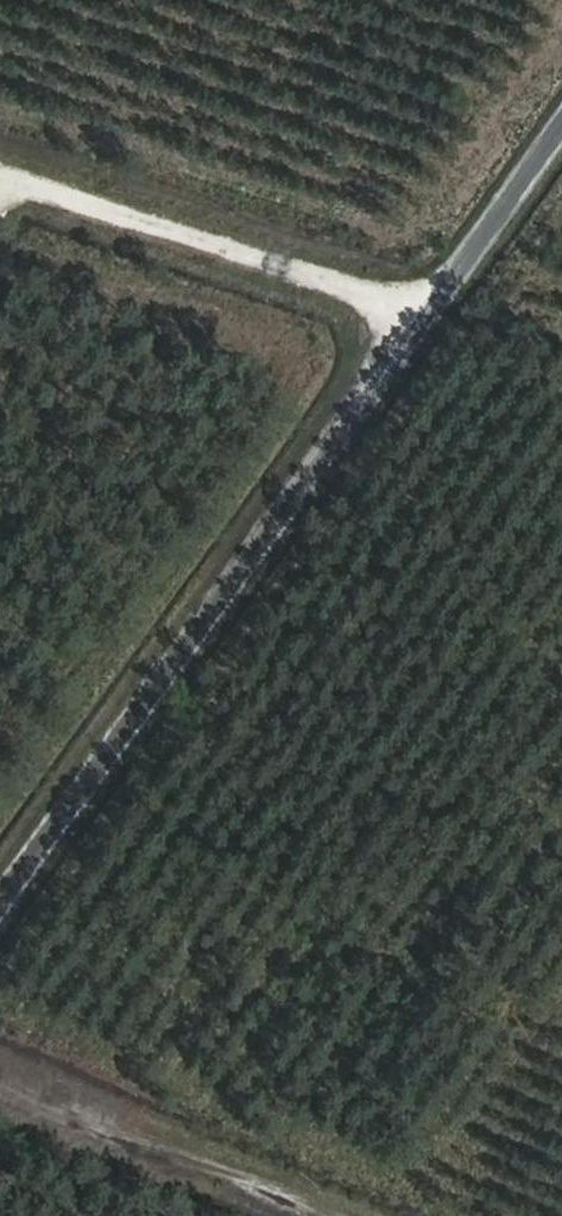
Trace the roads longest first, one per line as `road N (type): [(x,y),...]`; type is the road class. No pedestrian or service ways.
road 1 (unclassified): [(561,147),(0,928)]
road 2 (track): [(424,341),(50,165),(0,149)]
road 3 (track): [(294,1215),(0,1091)]

